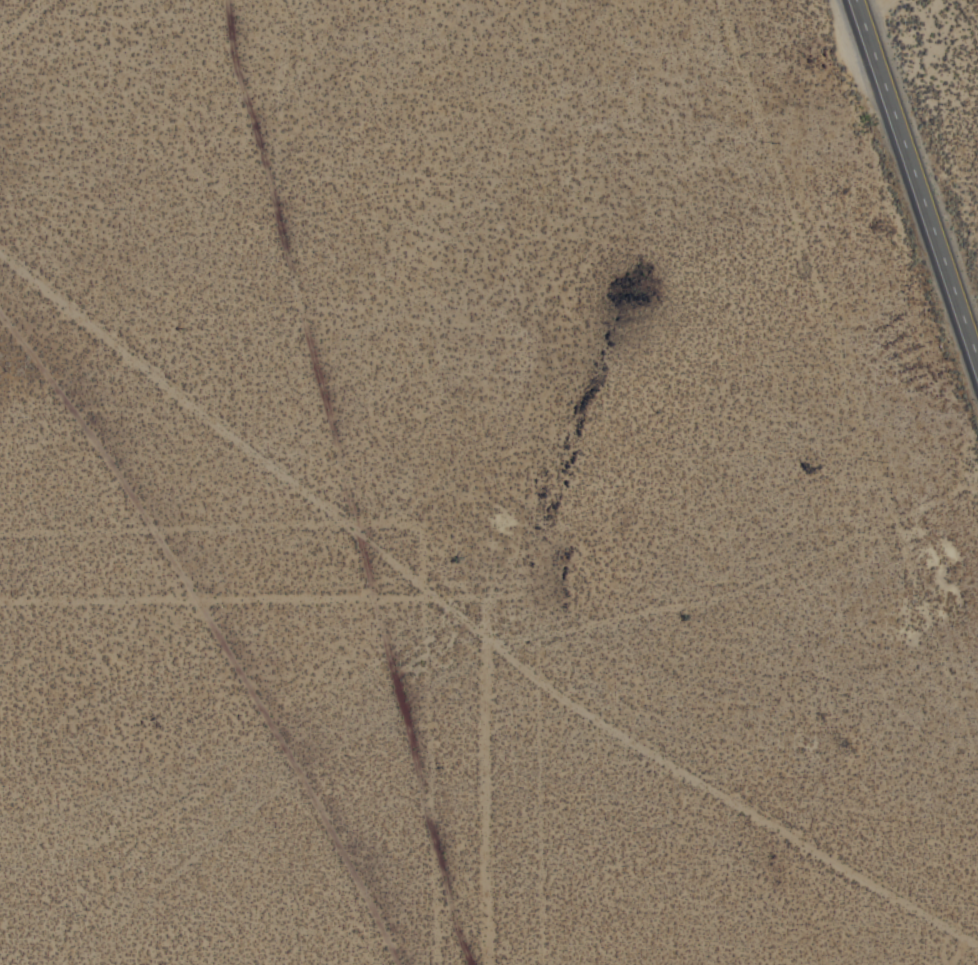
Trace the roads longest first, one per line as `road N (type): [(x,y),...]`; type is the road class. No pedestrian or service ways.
road 1 (track): [(0,255),(346,517),(555,692),(977,947)]
road 2 (trunk): [(861,0),(977,353)]

